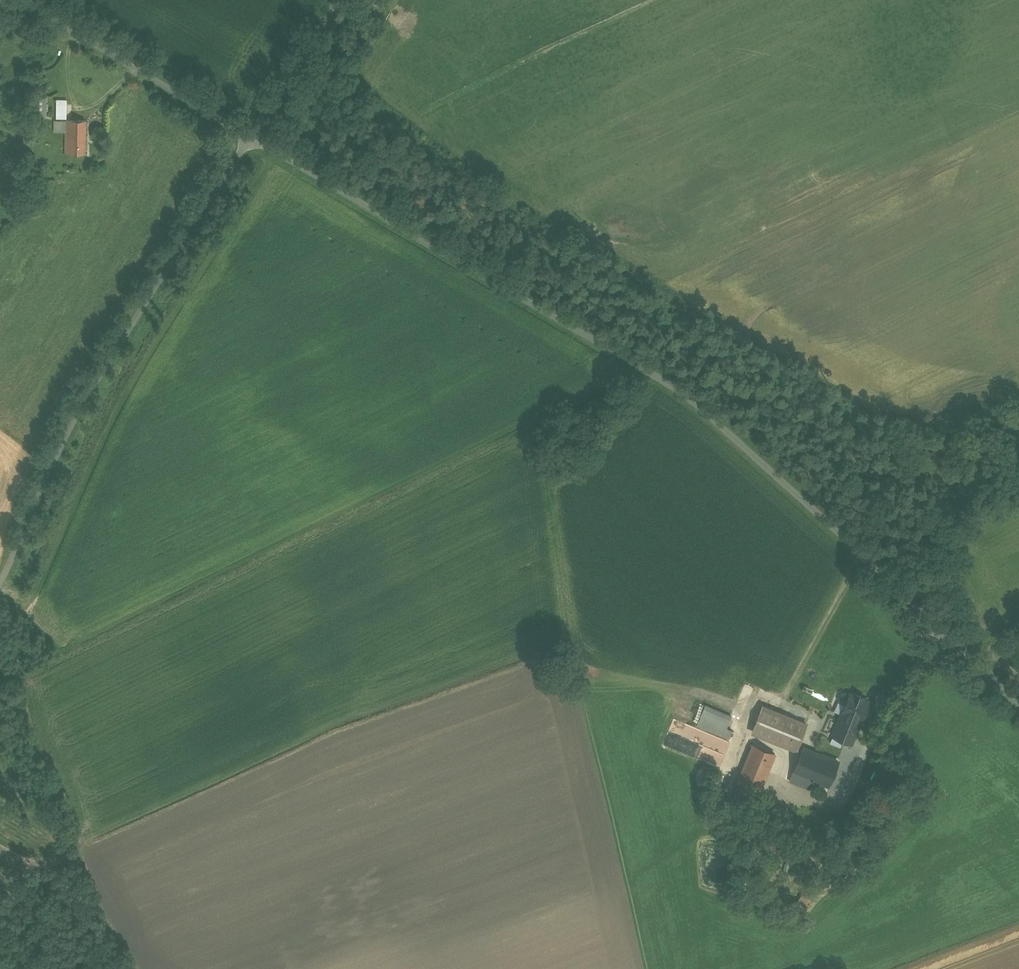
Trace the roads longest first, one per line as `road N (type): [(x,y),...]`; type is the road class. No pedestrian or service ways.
road 1 (unclassified): [(1018,707),(859,551),(680,392),(255,135)]
road 2 (unclassified): [(0,594),(28,551),(124,332),(255,135)]
road 3 (unclassified): [(255,135),(23,0)]
road 4 (unclassified): [(255,135),(338,0)]

